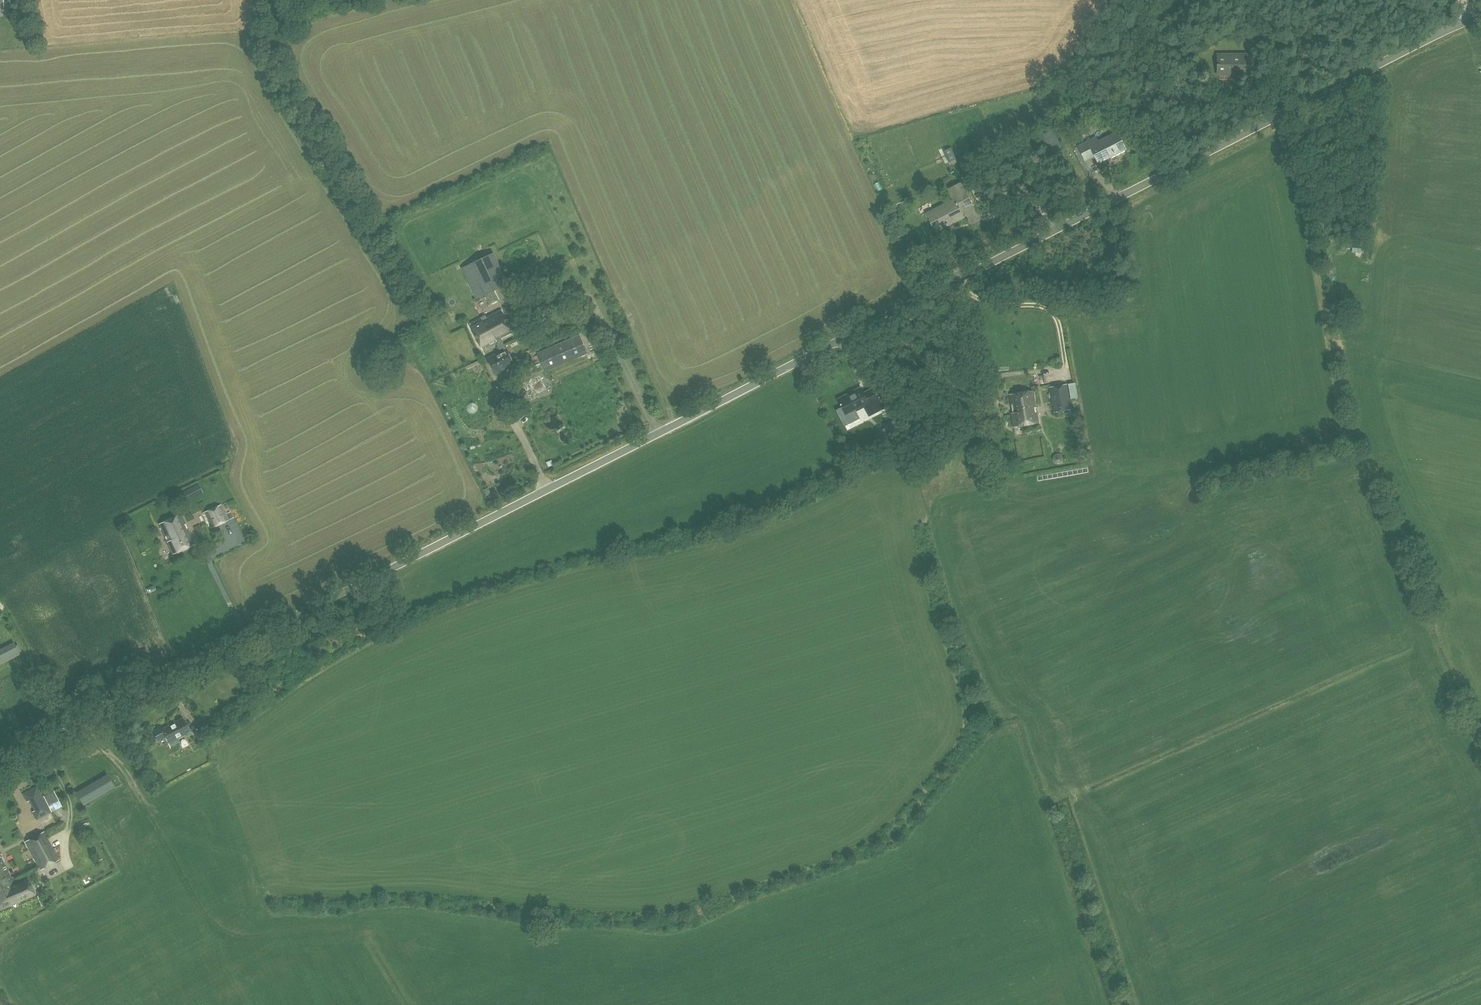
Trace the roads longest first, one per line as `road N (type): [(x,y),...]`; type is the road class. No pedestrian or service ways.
road 1 (unclassified): [(0,765),(1480,14)]

